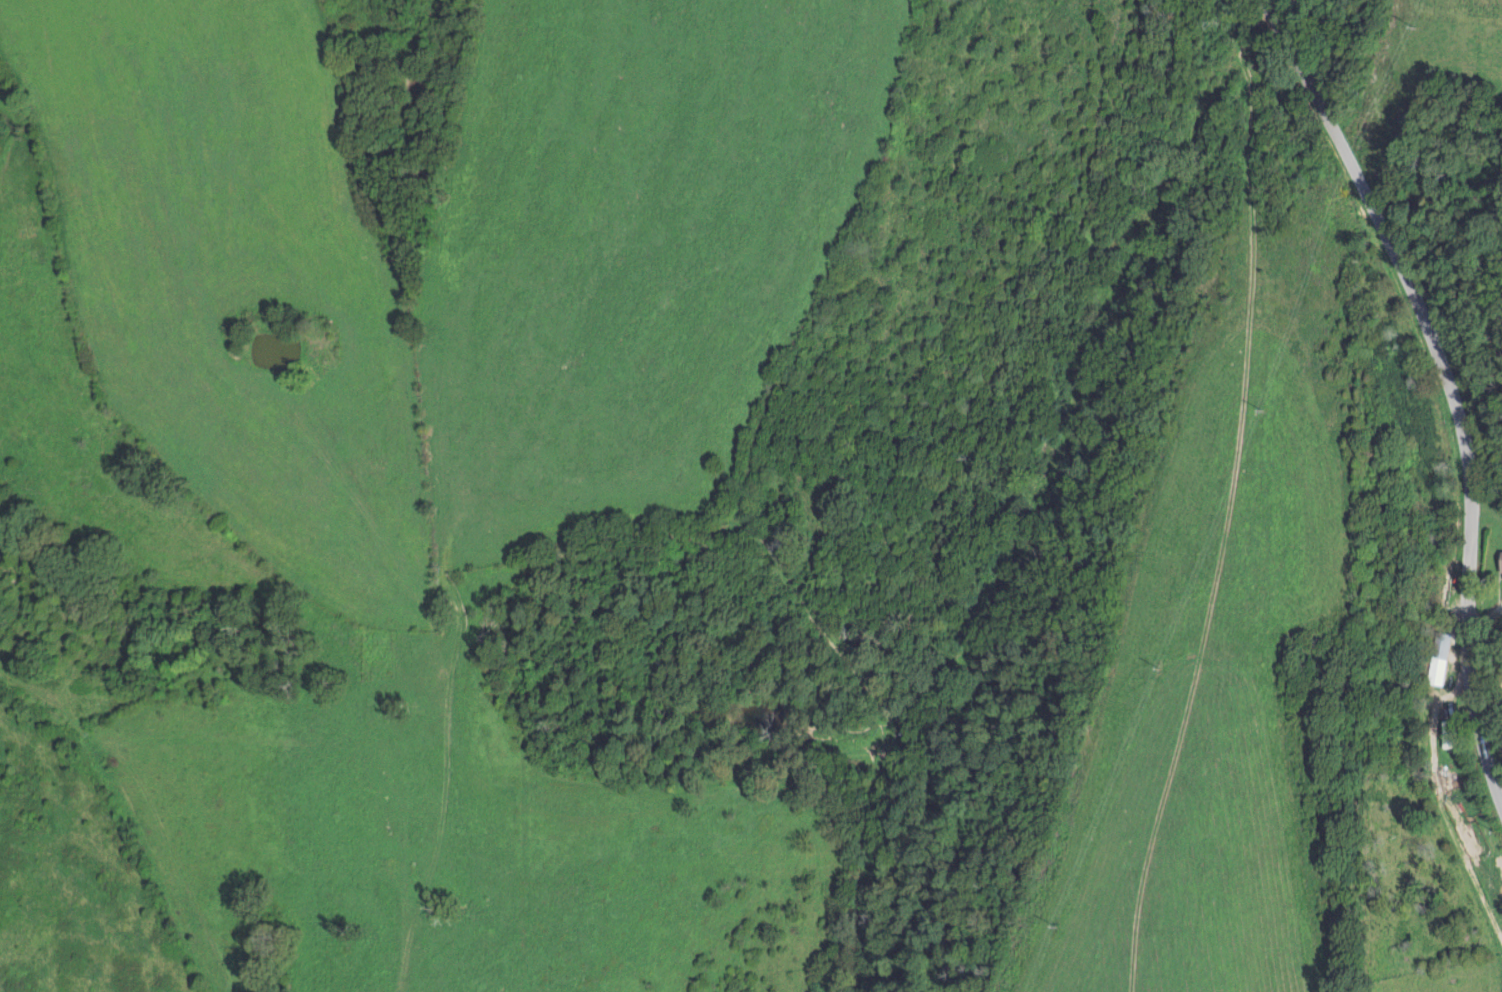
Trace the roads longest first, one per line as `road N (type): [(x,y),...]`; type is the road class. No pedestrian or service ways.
road 1 (residential): [(1501,804),(1474,720),(1465,656),(1474,517),(1468,438),(1448,366),(1407,267),(1271,0)]
road 2 (residential): [(0,662),(93,726),(130,793),(175,911),(222,991)]

